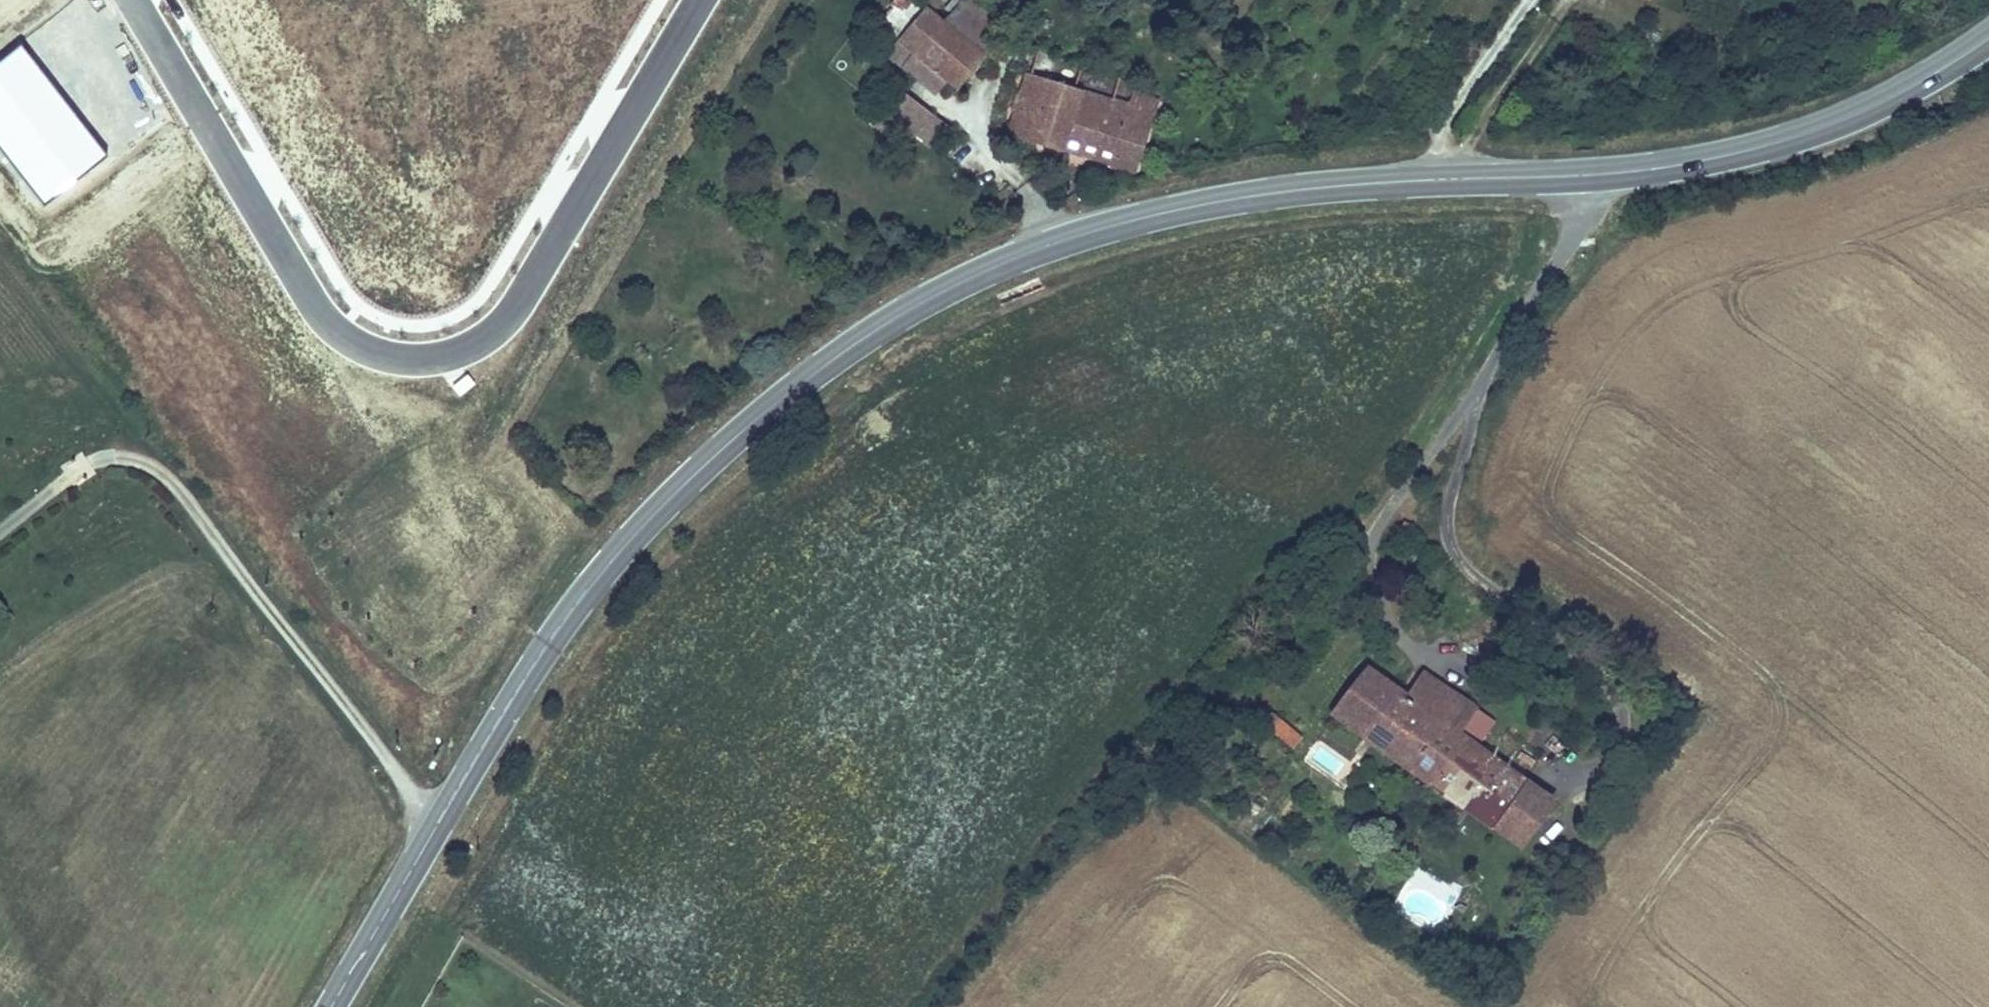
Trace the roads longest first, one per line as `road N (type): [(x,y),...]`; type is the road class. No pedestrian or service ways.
road 1 (primary): [(332,1006),(575,604),(748,426),(911,309),(1030,253),(1229,200),(1370,184),(1587,176),(1765,147),(1855,117),(1988,38)]

